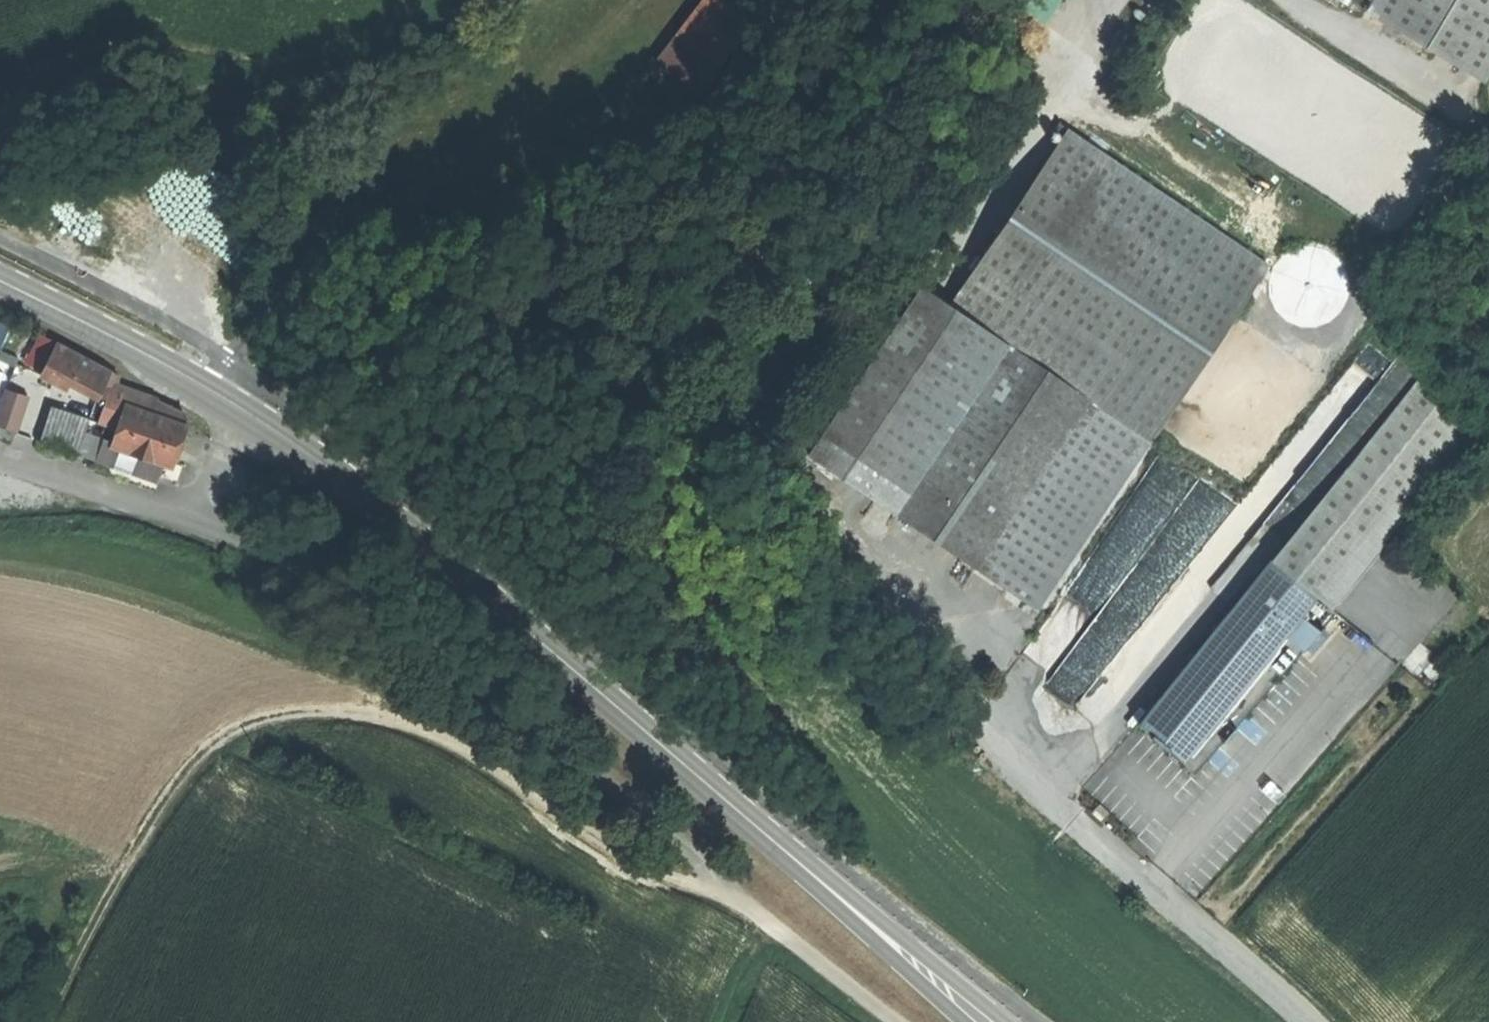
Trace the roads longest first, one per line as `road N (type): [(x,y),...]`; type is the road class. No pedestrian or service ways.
road 1 (secondary): [(0,279),(182,370),(334,468),(988,1021)]
road 2 (track): [(0,458),(197,524),(468,678),(896,1021)]
road 3 (track): [(724,1021),(764,921),(618,852),(468,754),(409,726),(316,713),(247,727),(201,761),(110,896),(43,1021)]
road 4 (track): [(1105,0),(986,210),(918,264),(783,447),(797,492),(862,594),(975,720)]
road 5 (track): [(454,0),(376,47),(308,70),(159,66),(0,117)]

